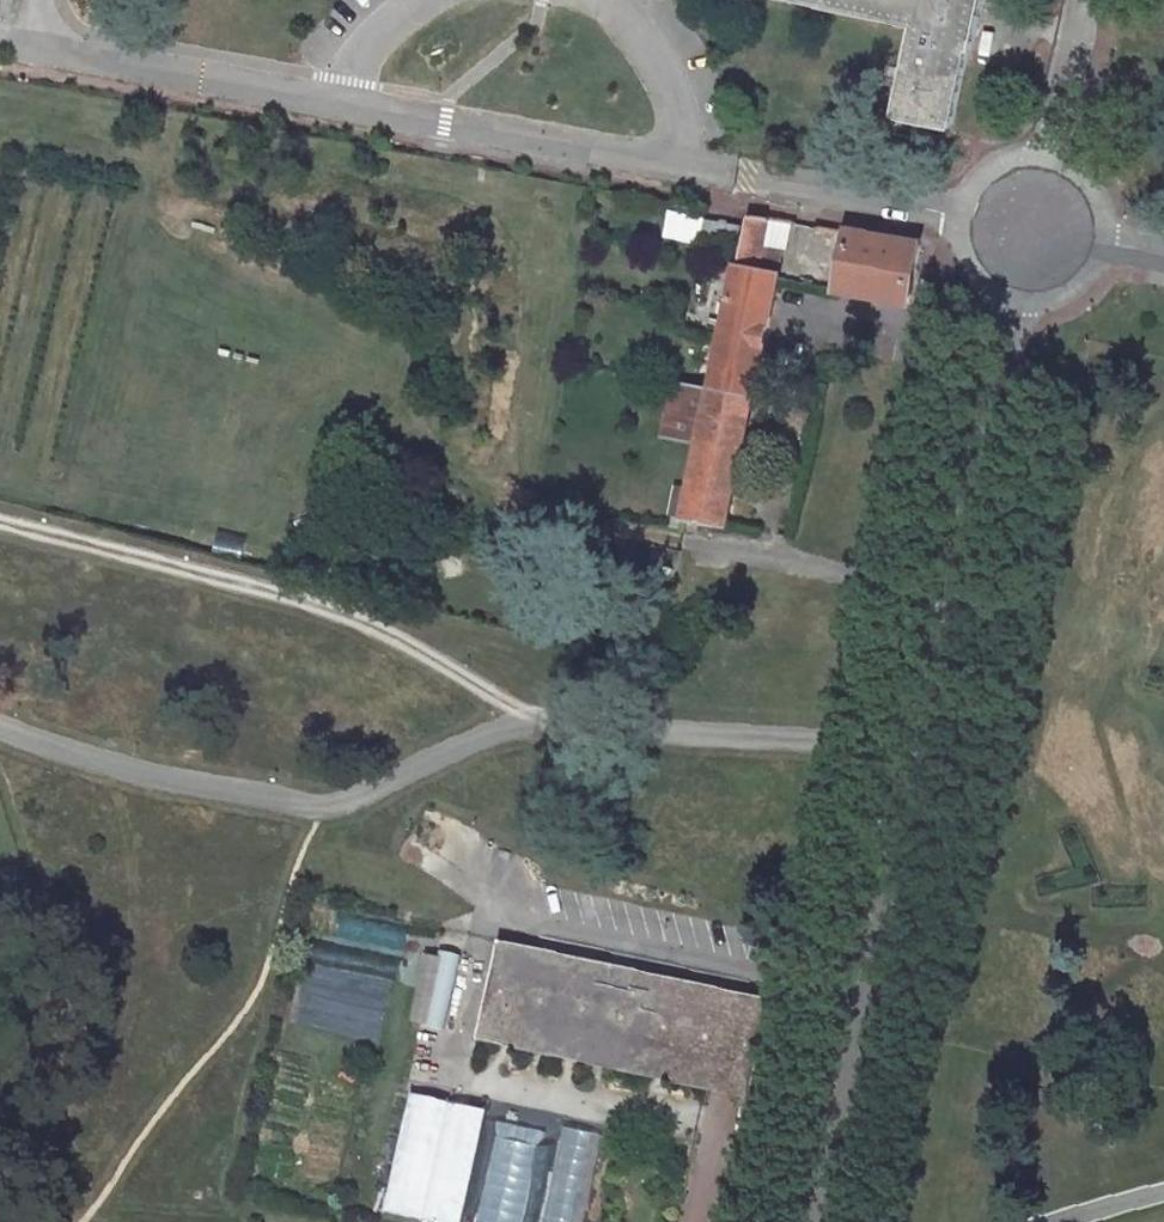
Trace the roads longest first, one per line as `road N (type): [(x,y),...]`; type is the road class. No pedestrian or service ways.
road 1 (track): [(779,552),(528,510),(457,465),(492,250)]

